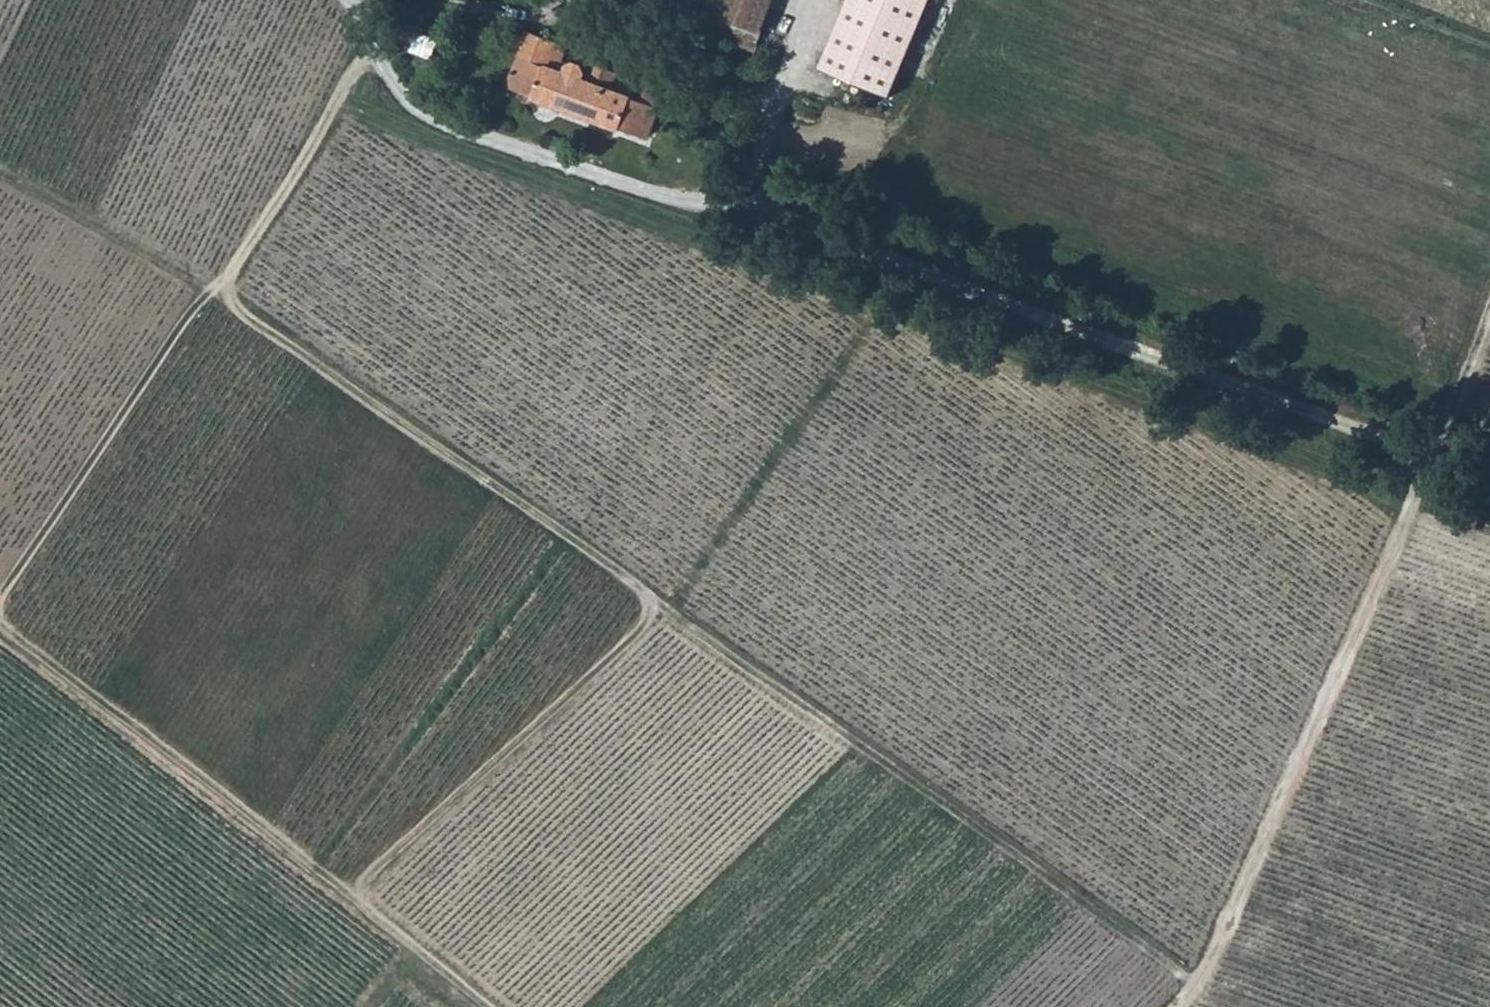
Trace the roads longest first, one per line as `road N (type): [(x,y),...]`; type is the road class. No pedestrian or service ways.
road 1 (residential): [(376,45),(416,106),(446,124),(693,202),(735,202),(1489,475)]
road 2 (track): [(1197,984),(366,402),(229,302),(220,285)]
road 3 (track): [(376,45),(341,90),(255,237),(220,285),(196,300),(0,597)]
road 4 (track): [(487,1006),(85,682),(0,625)]
road 5 (track): [(1432,453),(1197,984)]
road 6 (track): [(348,896),(619,651),(657,603)]
road 7 (track): [(814,0),(735,202)]
road 8 (track): [(1432,453),(1489,305)]

